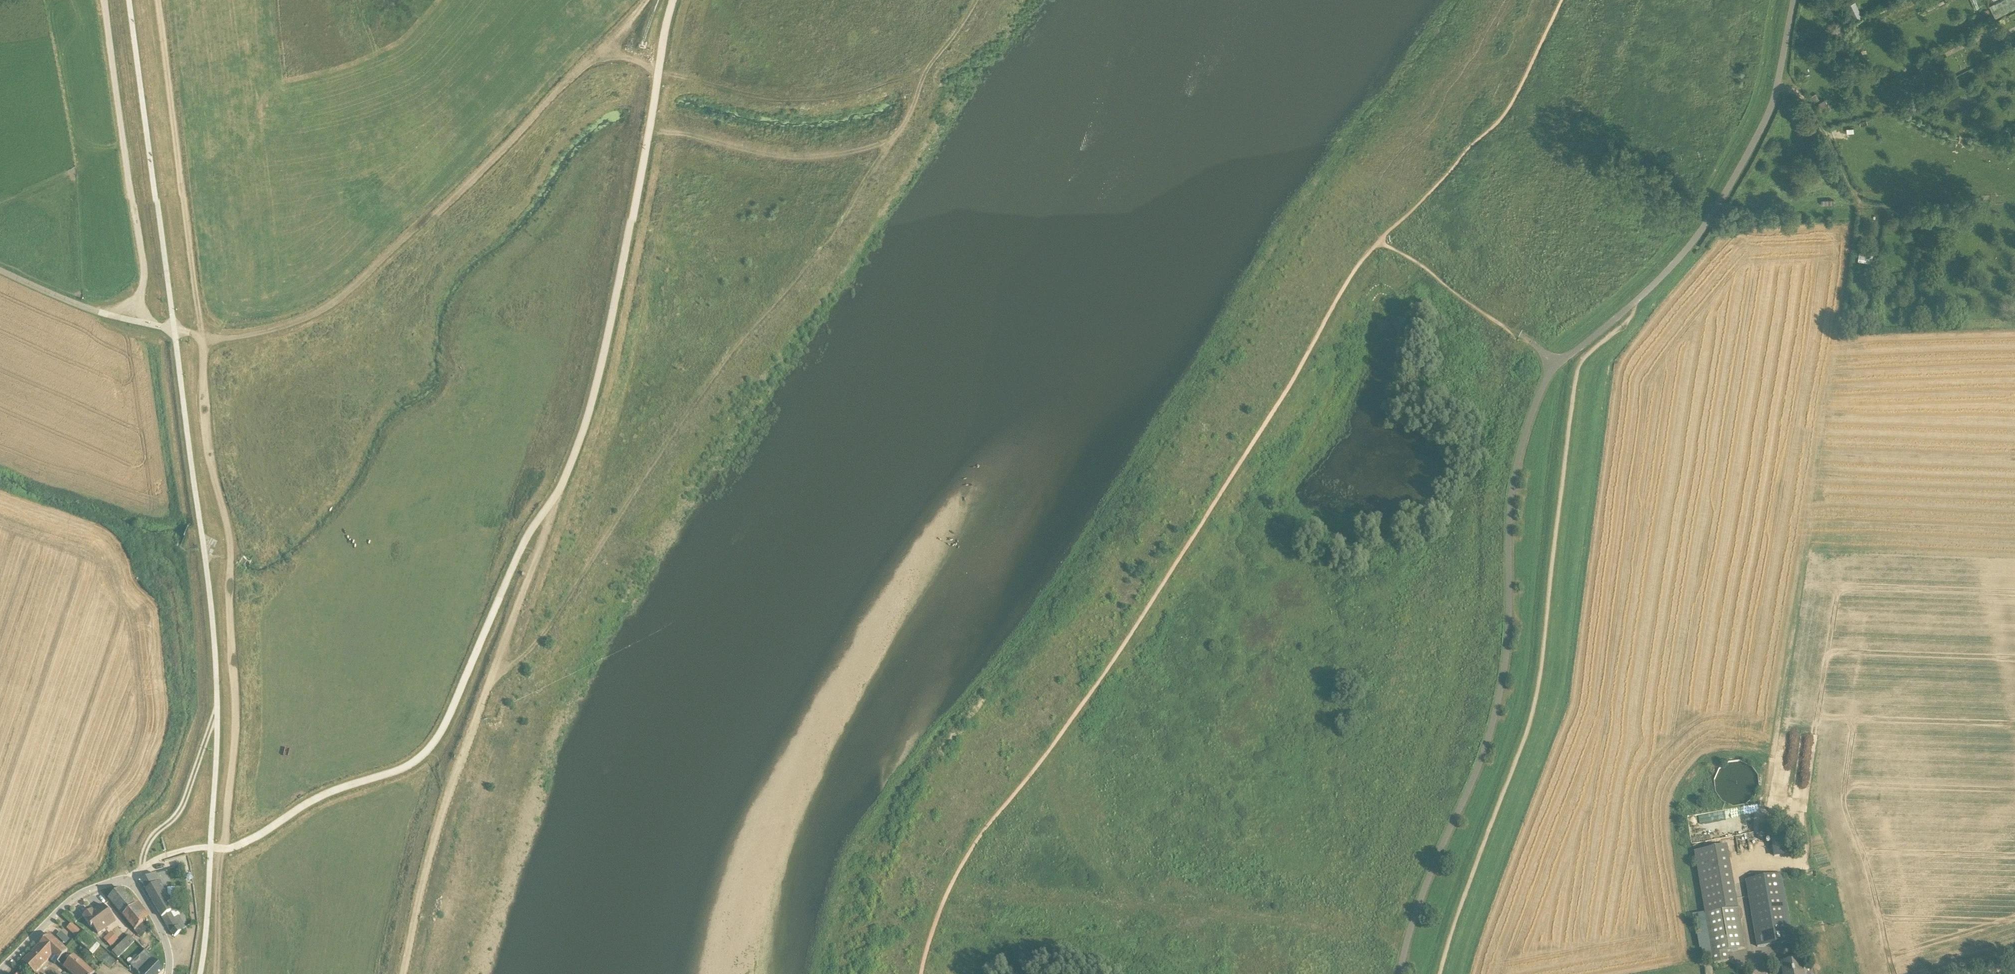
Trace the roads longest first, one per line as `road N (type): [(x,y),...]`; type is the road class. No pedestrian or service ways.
road 1 (unclassified): [(1400,973),(1503,681),(1508,526),(1539,395),(1557,364),(1671,267),(1714,211),(1769,110),(1793,0)]
road 2 (track): [(489,684),(555,622),(669,439),(814,261),(895,139),(934,59),(868,91),(810,101),(718,91),(658,68)]
road 3 (track): [(158,0),(214,485),(232,549),(237,743),(224,851)]
road 4 (track): [(600,50),(343,300),(248,339),(189,337)]
road 5 (track): [(567,477),(448,796)]
road 6 (track): [(128,324),(144,279),(105,0)]
road 7 (track): [(895,139),(806,154),(649,126)]
road 8 (track): [(1959,194),(1865,206),(1798,94),(1777,87)]
road 9 (track): [(448,796),(403,973)]
road 10 (residential): [(127,885),(83,896),(2,973)]
road 11 (track): [(216,973),(224,851)]

